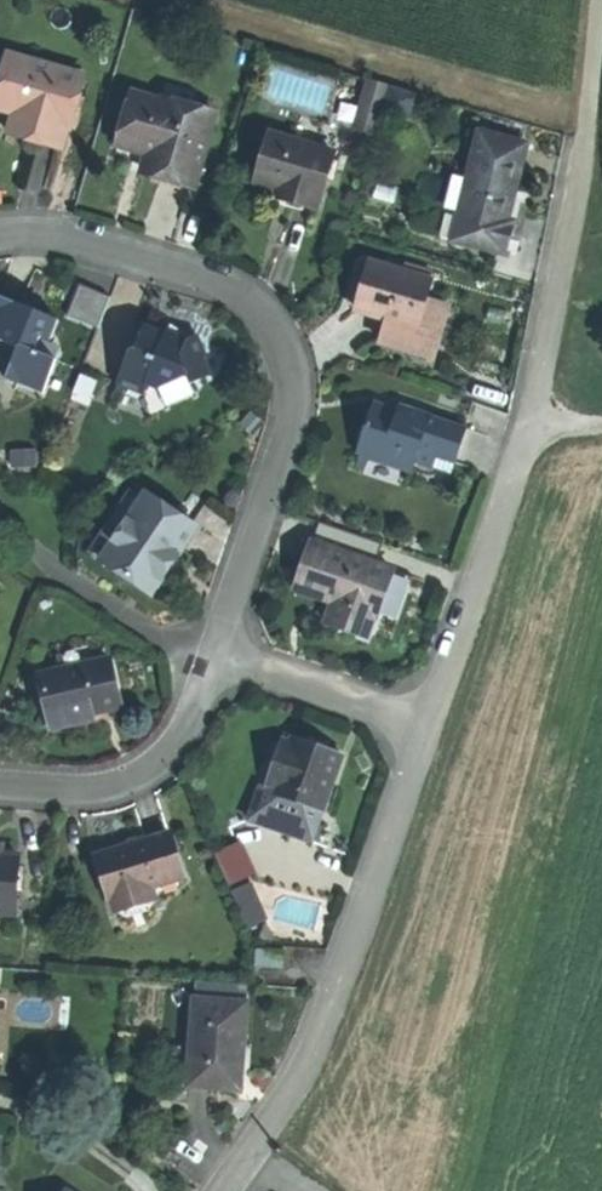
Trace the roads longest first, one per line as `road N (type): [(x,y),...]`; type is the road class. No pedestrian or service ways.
road 1 (residential): [(0,237),(76,236),(213,279),(253,300),(280,329),(296,367),(300,410),(217,661)]
road 2 (track): [(598,0),(588,130),(523,440),(601,424)]
road 3 (residential): [(427,727),(306,1065),(224,1190)]
road 4 (residential): [(523,440),(427,727)]
road 5 (residential): [(217,661),(199,714),(166,760),(130,788),(0,790)]
road 6 (residential): [(427,727),(217,661)]

